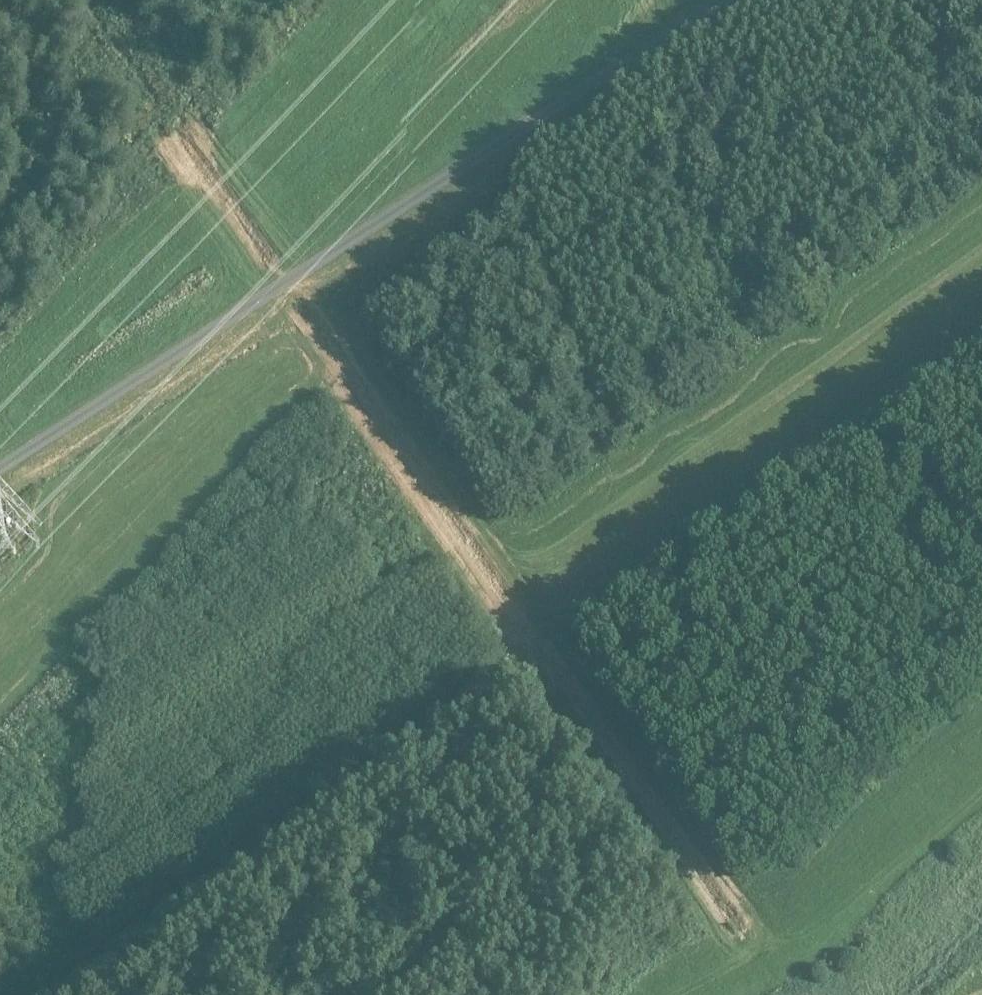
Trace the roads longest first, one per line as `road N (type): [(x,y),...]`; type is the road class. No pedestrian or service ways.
road 1 (unclassified): [(0,469),(716,0)]
road 2 (track): [(524,660),(269,294)]
road 3 (track): [(477,528),(298,273)]

